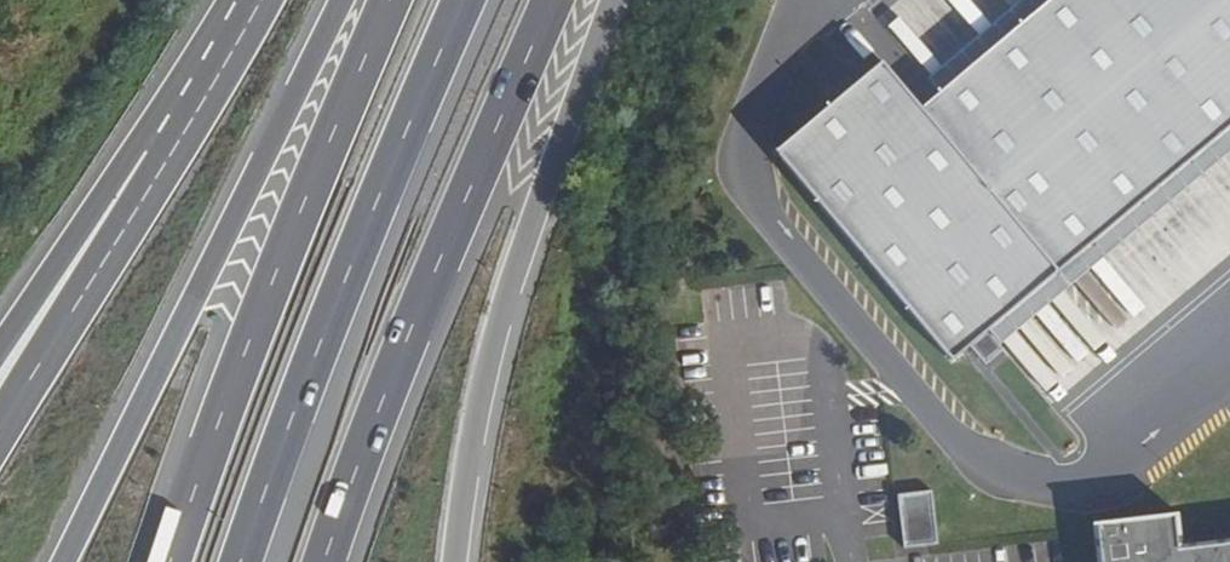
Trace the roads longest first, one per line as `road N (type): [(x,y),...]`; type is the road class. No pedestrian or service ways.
road 1 (trunk): [(343,0),(61,561)]
road 2 (motorway): [(322,561),(354,467),(552,0)]
road 3 (trunk): [(237,561),(356,243),(462,0)]
road 4 (trunk): [(391,0),(166,561)]
road 5 (motorway): [(454,561),(482,382),(510,282),(616,0)]
road 6 (motorway): [(174,156),(0,437)]
road 7 (motorway): [(174,156),(104,196),(0,354)]
road 8 (motorway): [(264,0),(174,156)]

